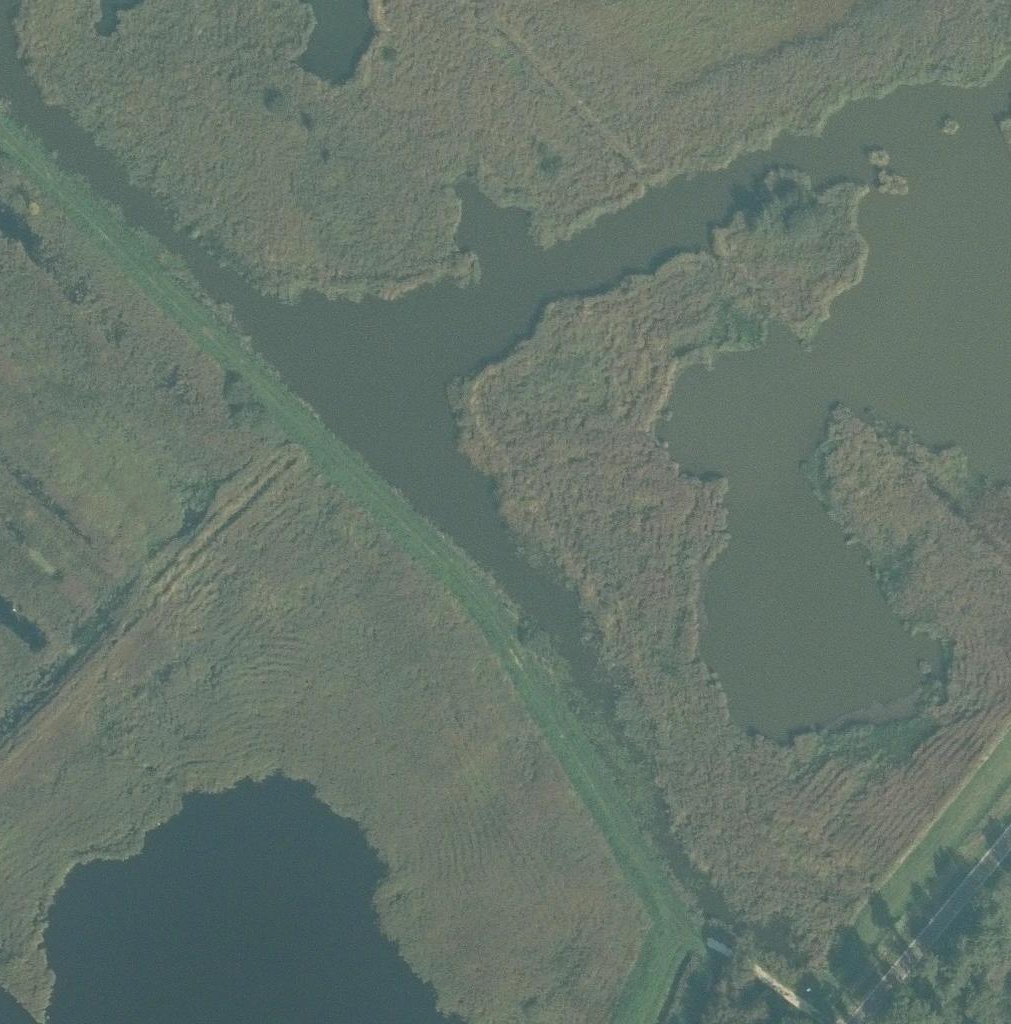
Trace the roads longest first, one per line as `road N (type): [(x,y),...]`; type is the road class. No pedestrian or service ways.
road 1 (unclassified): [(1010,840),(858,1023)]

